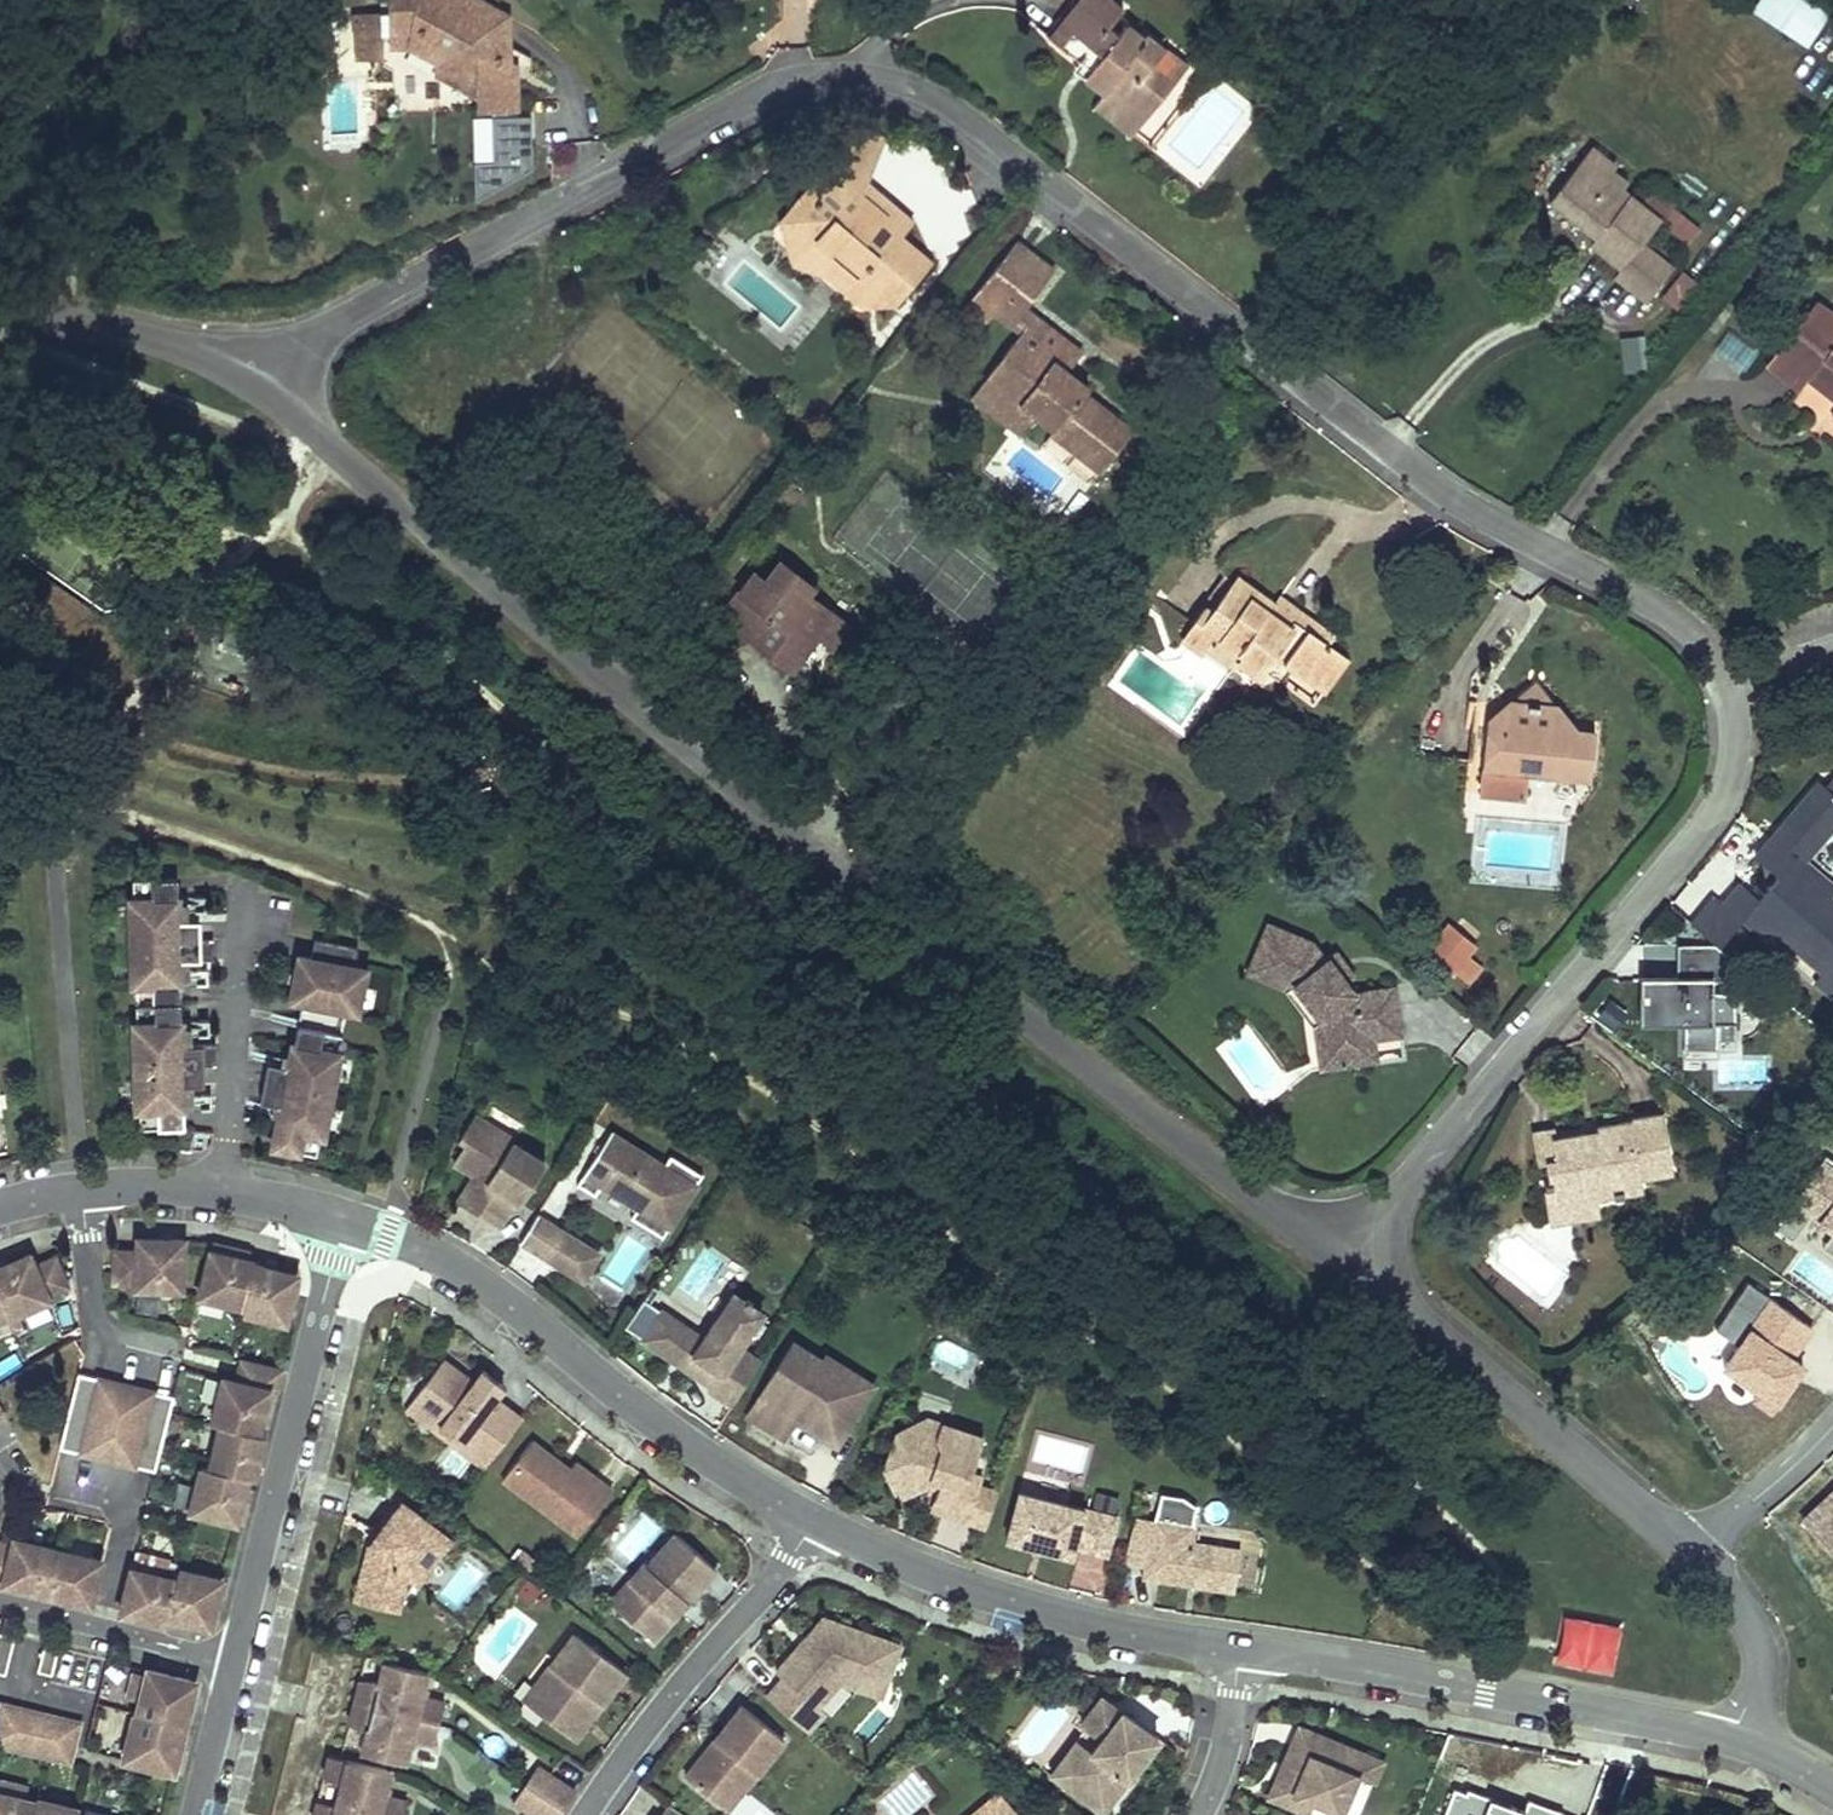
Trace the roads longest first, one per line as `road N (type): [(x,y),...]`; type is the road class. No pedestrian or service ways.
road 1 (residential): [(256,392),(331,329),(774,89),(843,76),(899,84),(960,118),(1439,489),(1666,612),(1704,647),(1726,685)]
road 2 (residential): [(1341,1267),(607,686),(256,392)]
road 3 (residential): [(1726,685),(1736,726),(1733,768),(1717,810),(1341,1267)]
road 4 (residential): [(347,1222),(455,1267),(729,1474),(813,1524)]
road 5 (residential): [(1240,1652),(1734,1740)]
road 6 (residential): [(232,1664),(347,1222)]
road 7 (residential): [(1688,1551),(1341,1267)]
road 8 (residential): [(813,1524),(993,1598),(1240,1652)]
road 9 (residential): [(813,1524),(770,1590),(653,1722),(585,1814)]
road 10 (residential): [(0,1208),(144,1186),(222,1191),(347,1222)]
road 11 (residential): [(256,392),(184,349),(114,329),(0,316)]
road 12 (residential): [(0,1603),(232,1664)]
road 13 (residential): [(1734,1740),(1762,1665),(1754,1635),(1688,1551)]
road 14 (residential): [(1832,1430),(1688,1551)]
road 15 (residential): [(1240,1652),(1226,1751),(1200,1814)]
road 16 (residential): [(195,1814),(232,1664)]

